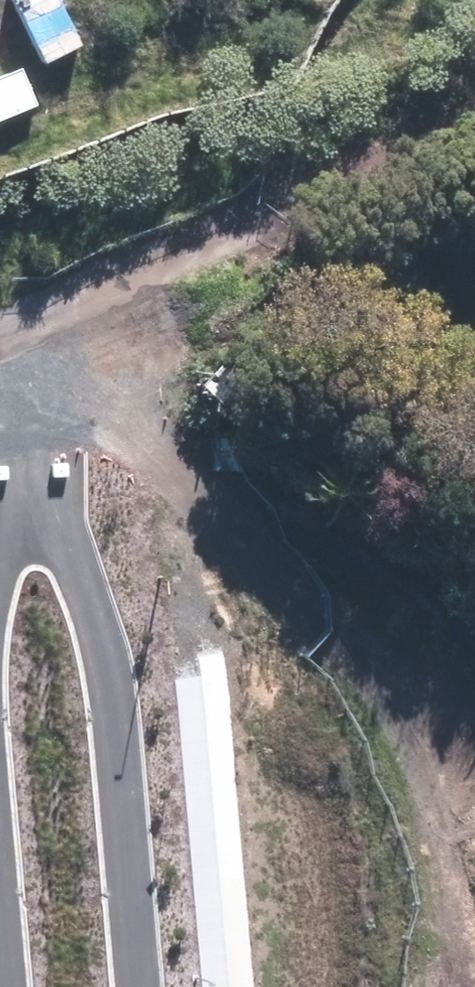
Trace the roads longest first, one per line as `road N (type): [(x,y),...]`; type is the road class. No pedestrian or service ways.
road 1 (track): [(43,465),(54,389),(95,296),(140,266),(474,127)]
road 2 (tertiary): [(43,465),(81,536),(100,601),(133,986)]
road 3 (unknown): [(43,465),(0,97)]

